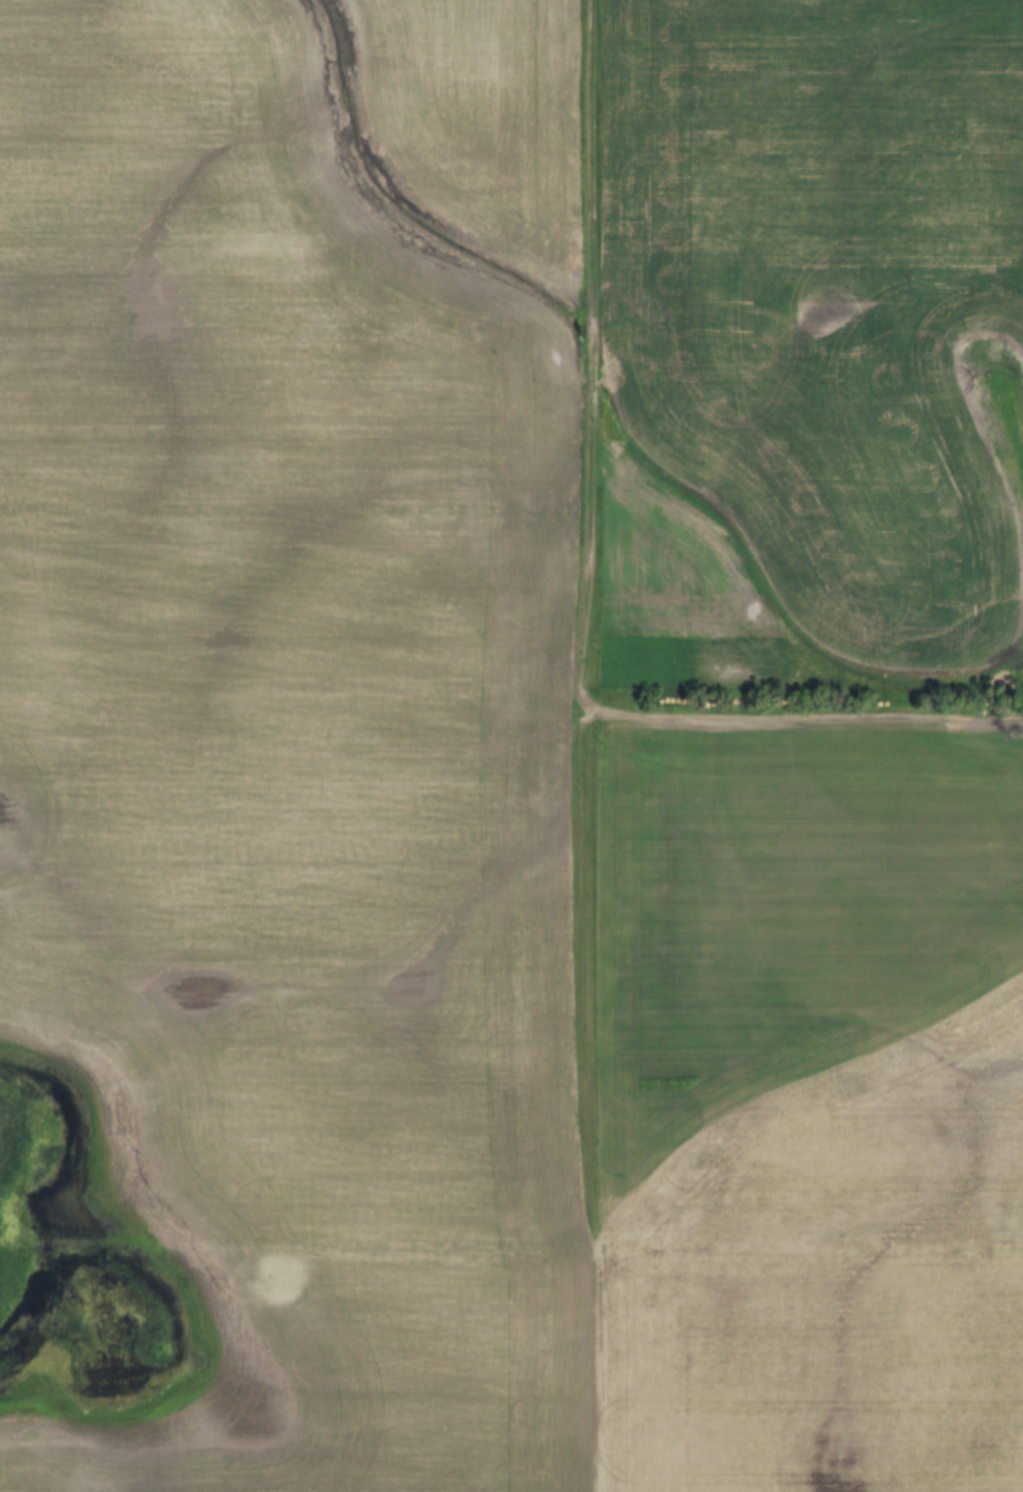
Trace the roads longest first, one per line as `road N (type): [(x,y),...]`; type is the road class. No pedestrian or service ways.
road 1 (track): [(581,0),(591,493),(589,1250)]
road 2 (track): [(1022,720),(589,714)]

